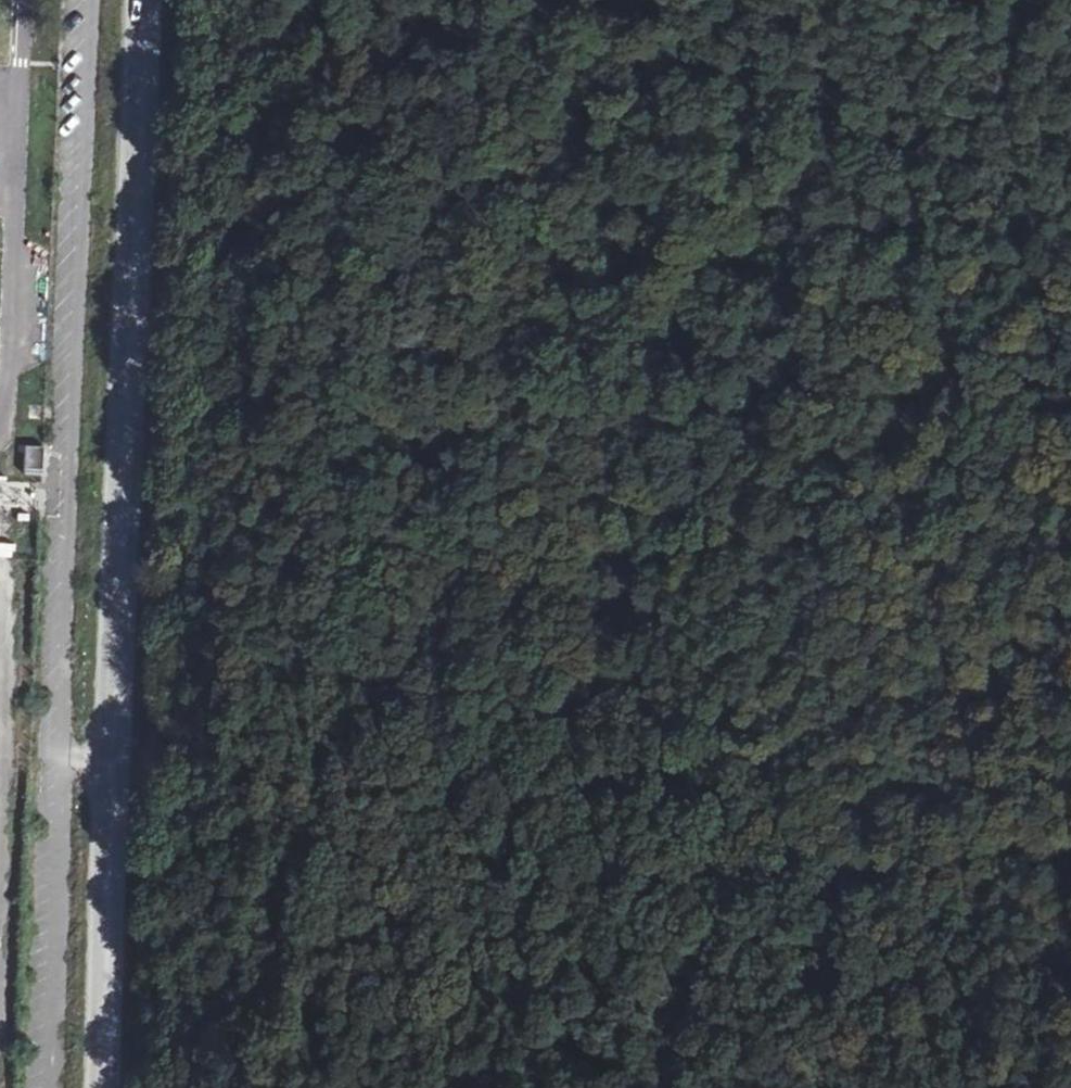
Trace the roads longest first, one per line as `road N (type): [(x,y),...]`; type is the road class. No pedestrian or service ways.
road 1 (unclassified): [(120,1087),(122,469),(140,0)]

